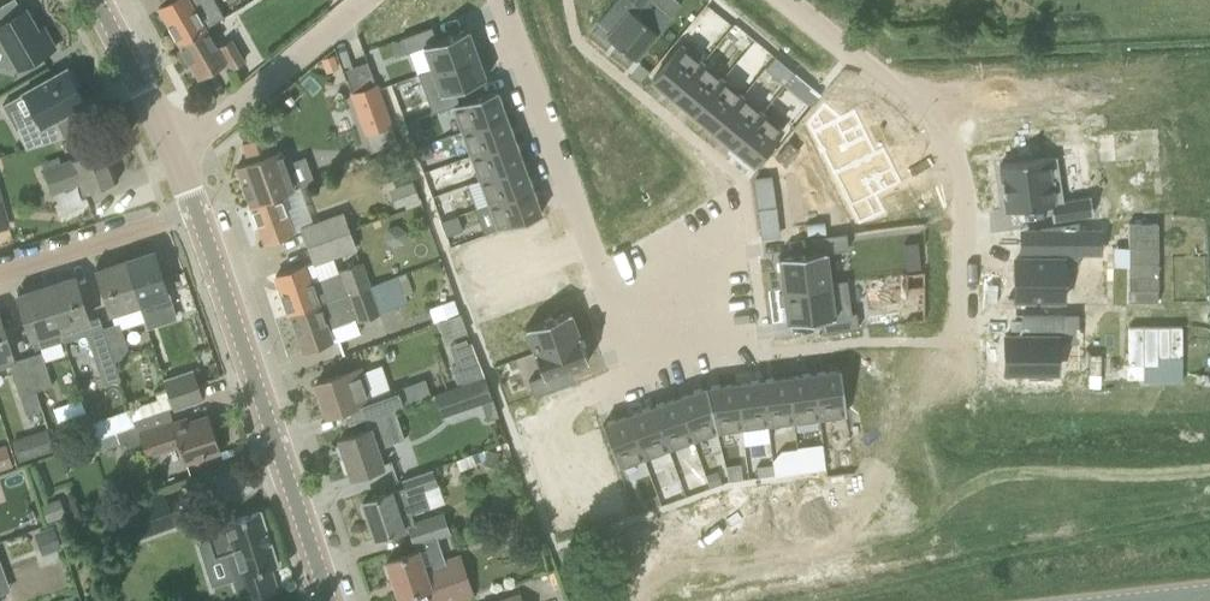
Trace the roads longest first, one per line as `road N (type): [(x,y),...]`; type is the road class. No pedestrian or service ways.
road 1 (tertiary): [(332,600),(203,210)]
road 2 (residential): [(788,0),(916,106),(947,141),(962,185),(966,332)]
road 3 (residential): [(599,280),(637,389),(744,355),(722,208)]
road 4 (residential): [(503,0),(599,280)]
road 5 (unclassified): [(176,149),(358,0)]
road 6 (residential): [(0,275),(203,210)]
road 7 (tertiary): [(176,149),(96,0)]
road 8 (residential): [(722,208),(599,280)]

